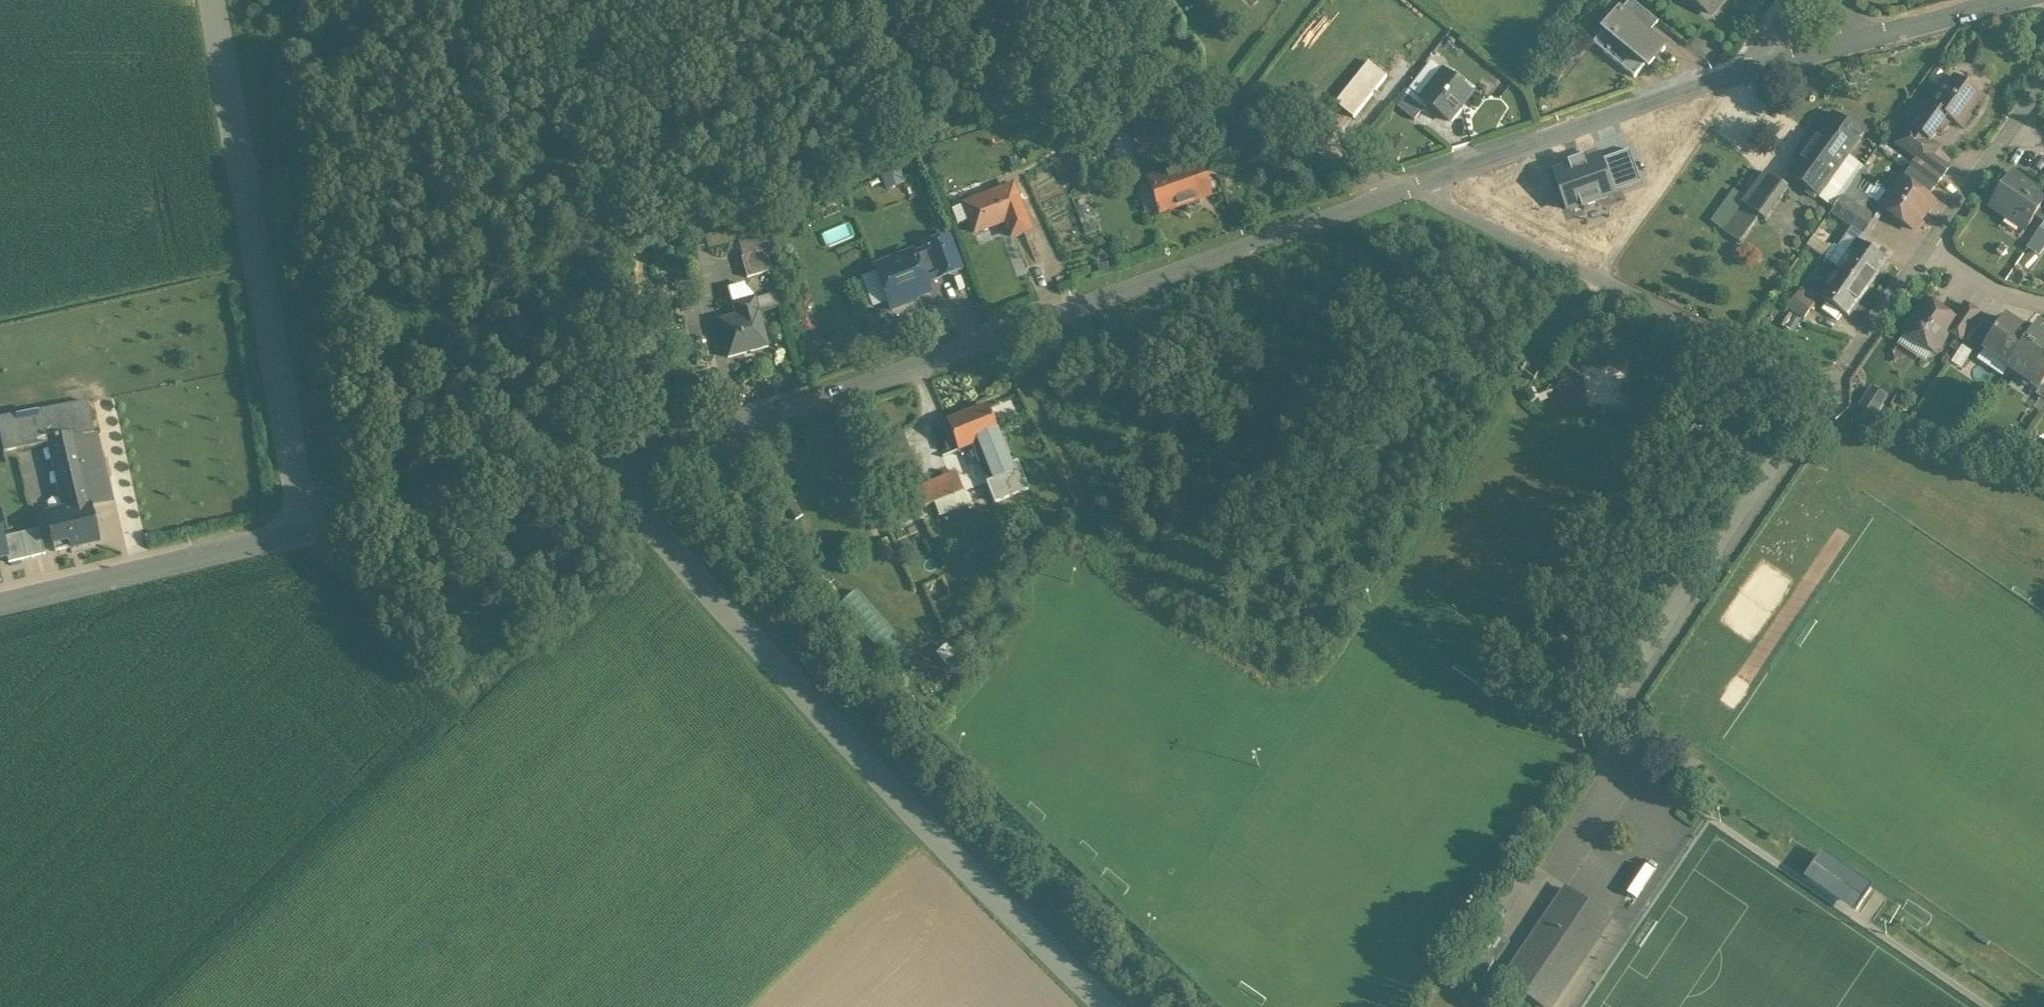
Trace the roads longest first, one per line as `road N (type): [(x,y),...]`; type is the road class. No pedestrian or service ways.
road 1 (tertiary): [(609,468),(665,545),(969,874),(1111,1006)]
road 2 (unclassified): [(609,468),(700,444),(1262,241)]
road 3 (tertiary): [(217,0),(302,492),(317,516)]
road 4 (unclassified): [(1421,183),(1351,162),(969,0)]
road 5 (unclassified): [(1421,183),(1829,394)]
road 6 (residential): [(1829,394),(1627,741)]
road 7 (residential): [(1421,183),(1742,72)]
road 8 (unclassified): [(0,608),(301,535),(317,516)]
road 9 (tertiary): [(317,516),(346,524),(609,468)]
road 10 (track): [(1742,72),(1600,276)]
road 11 (residential): [(1262,241),(1421,183)]
road 12 (residential): [(1859,40),(2016,0)]
road 13 (residential): [(1930,243),(1844,367)]
road 14 (residential): [(2017,122),(1930,243)]
road 15 (residential): [(1930,243),(2007,296),(2043,306)]
road 16 (residential): [(1742,72),(1859,40)]

